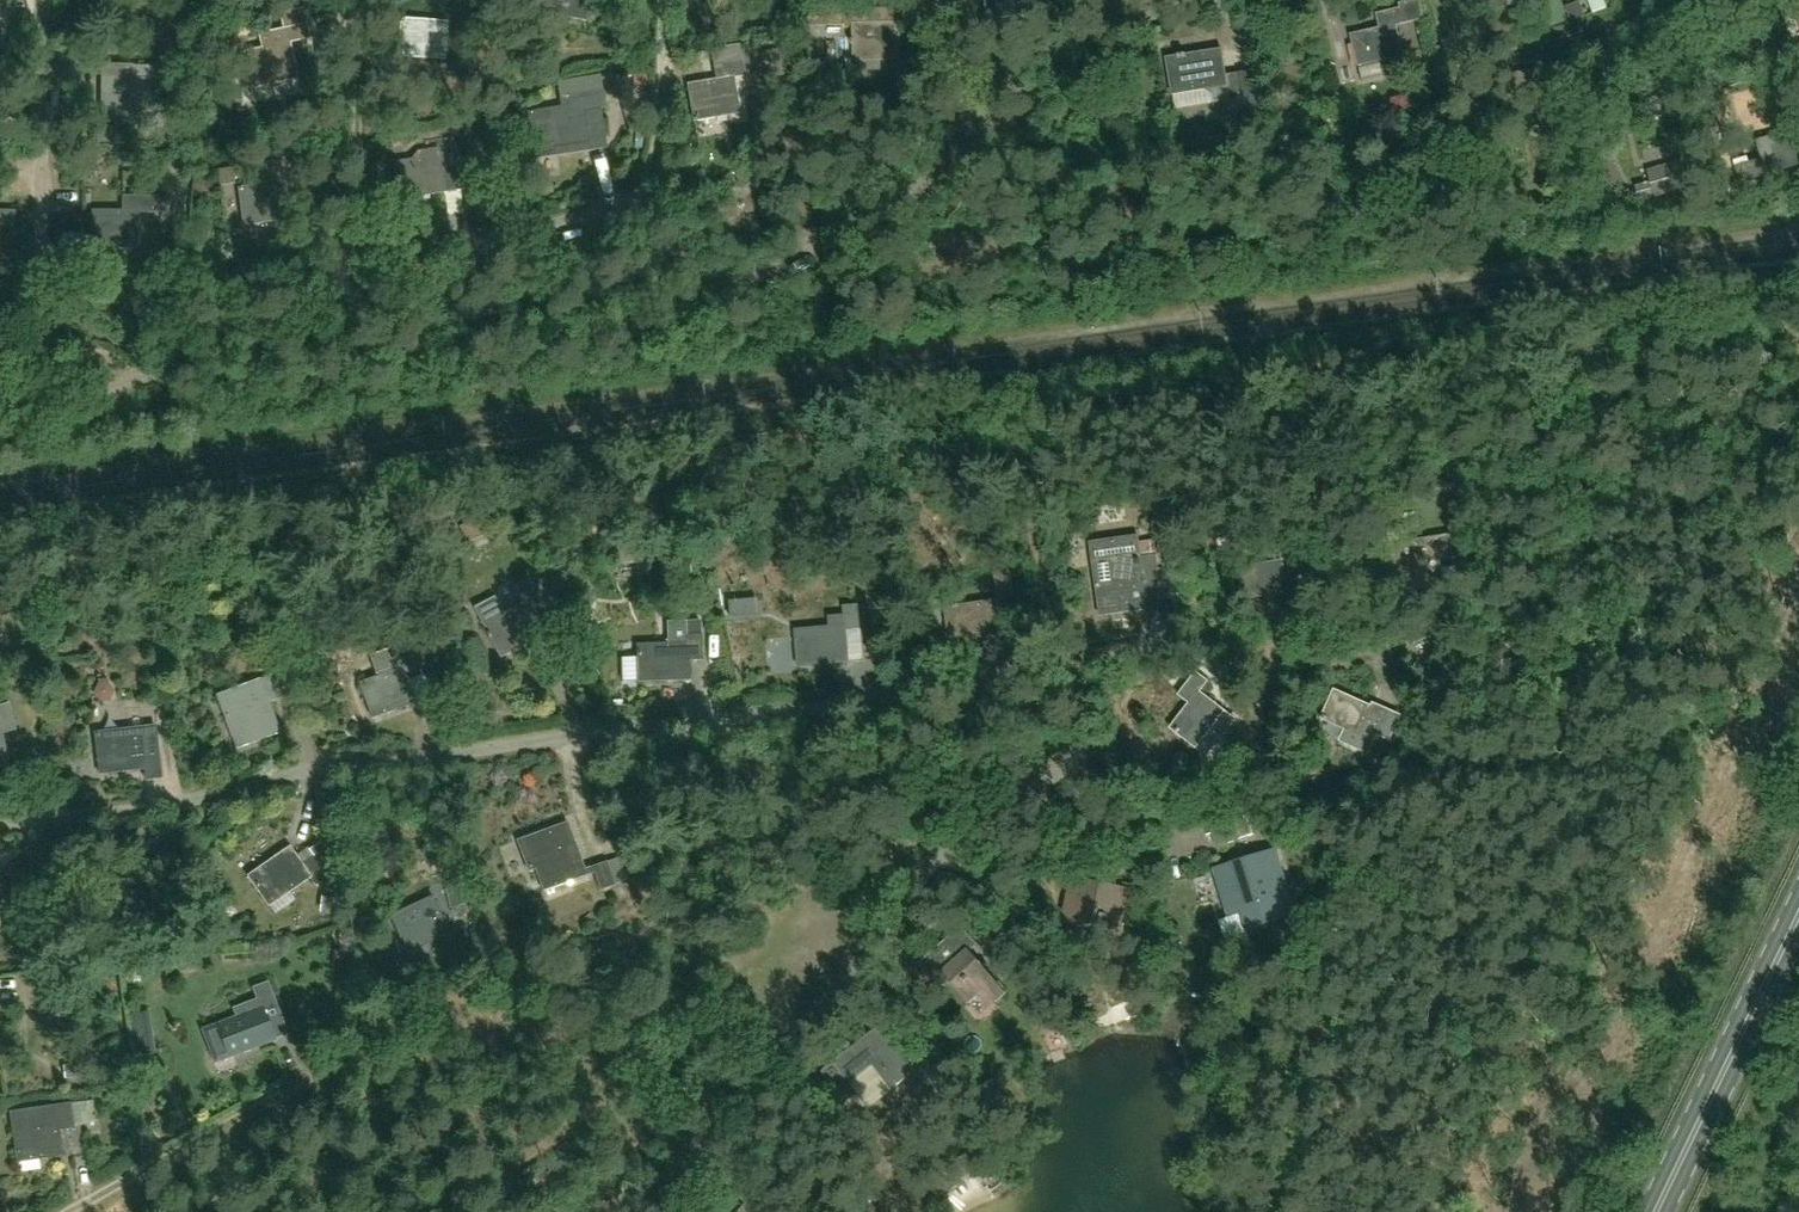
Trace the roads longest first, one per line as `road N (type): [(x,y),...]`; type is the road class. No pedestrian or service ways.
road 1 (track): [(665,1211),(703,1149),(930,872),(969,832),(1079,757),(1083,723),(1068,667),(790,711),(331,763),(253,788),(129,810),(0,821)]
road 2 (track): [(1191,0),(1010,61),(973,98),(966,131),(925,181),(861,227),(792,262),(745,277),(713,276),(683,256),(647,198),(524,231),(160,370),(65,392),(49,386),(42,360),(50,0)]
road 3 (track): [(87,1211),(440,1006)]
road 4 (track): [(1068,667),(1202,644),(1341,669),(1433,659)]
road 5 (primary): [(1658,1211),(1798,918)]
road 6 (track): [(357,0),(348,300)]
road 7 (track): [(1439,0),(1474,62),(1576,42),(1672,0)]
road 8 (track): [(665,0),(658,141),(647,198)]

